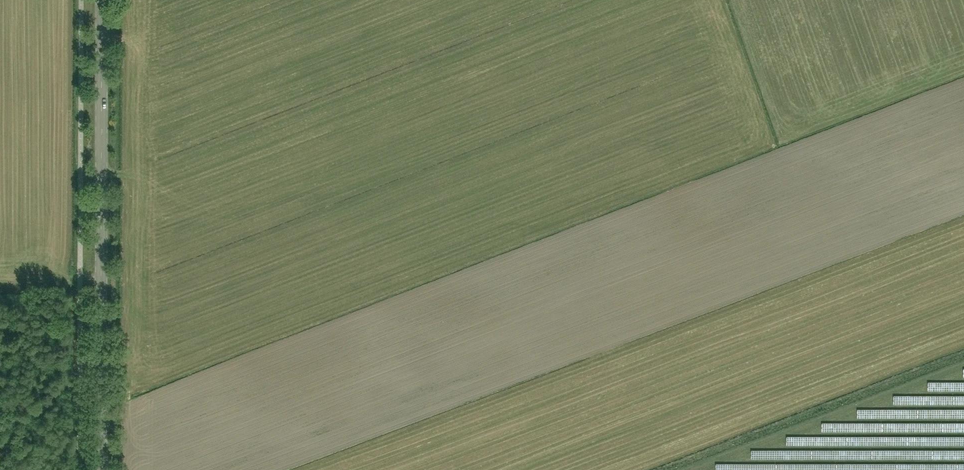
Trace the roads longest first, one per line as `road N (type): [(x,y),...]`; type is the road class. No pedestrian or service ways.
road 1 (secondary): [(102,469),(103,0)]

